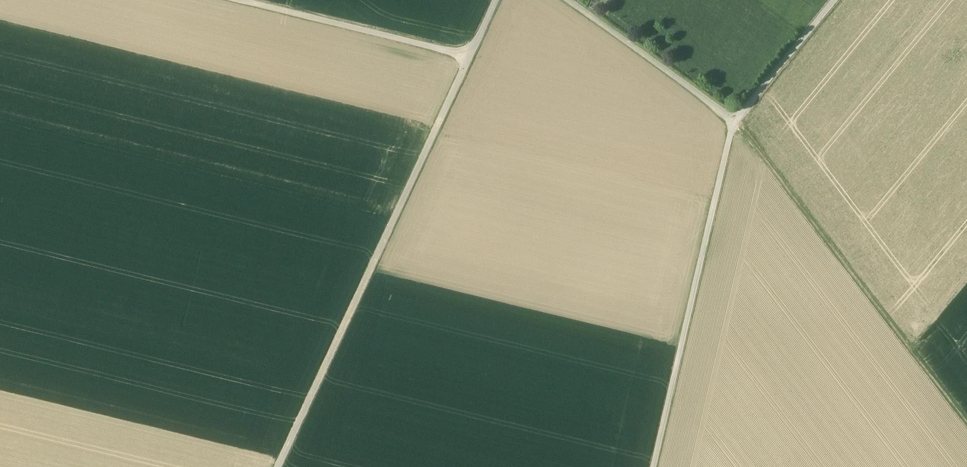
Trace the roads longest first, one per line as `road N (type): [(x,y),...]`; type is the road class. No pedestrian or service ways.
road 1 (track): [(470,56),(278,466)]
road 2 (track): [(966,424),(735,121)]
road 3 (track): [(655,466),(735,121)]
road 4 (track): [(243,0),(470,56)]
road 5 (track): [(568,0),(735,121)]
road 6 (track): [(735,121),(835,0)]

